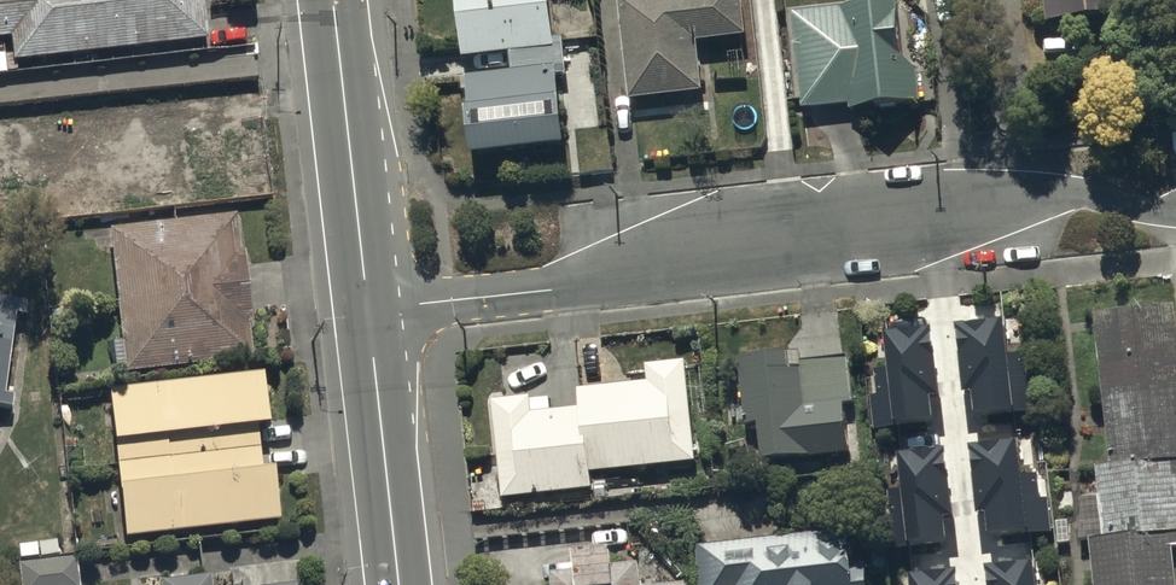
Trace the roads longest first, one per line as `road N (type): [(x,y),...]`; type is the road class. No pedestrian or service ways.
road 1 (residential): [(368,310),(547,290),(727,243),(1071,193),(1175,212)]
road 2 (tertiary): [(368,310),(333,0)]
road 3 (tertiary): [(399,584),(368,310)]

